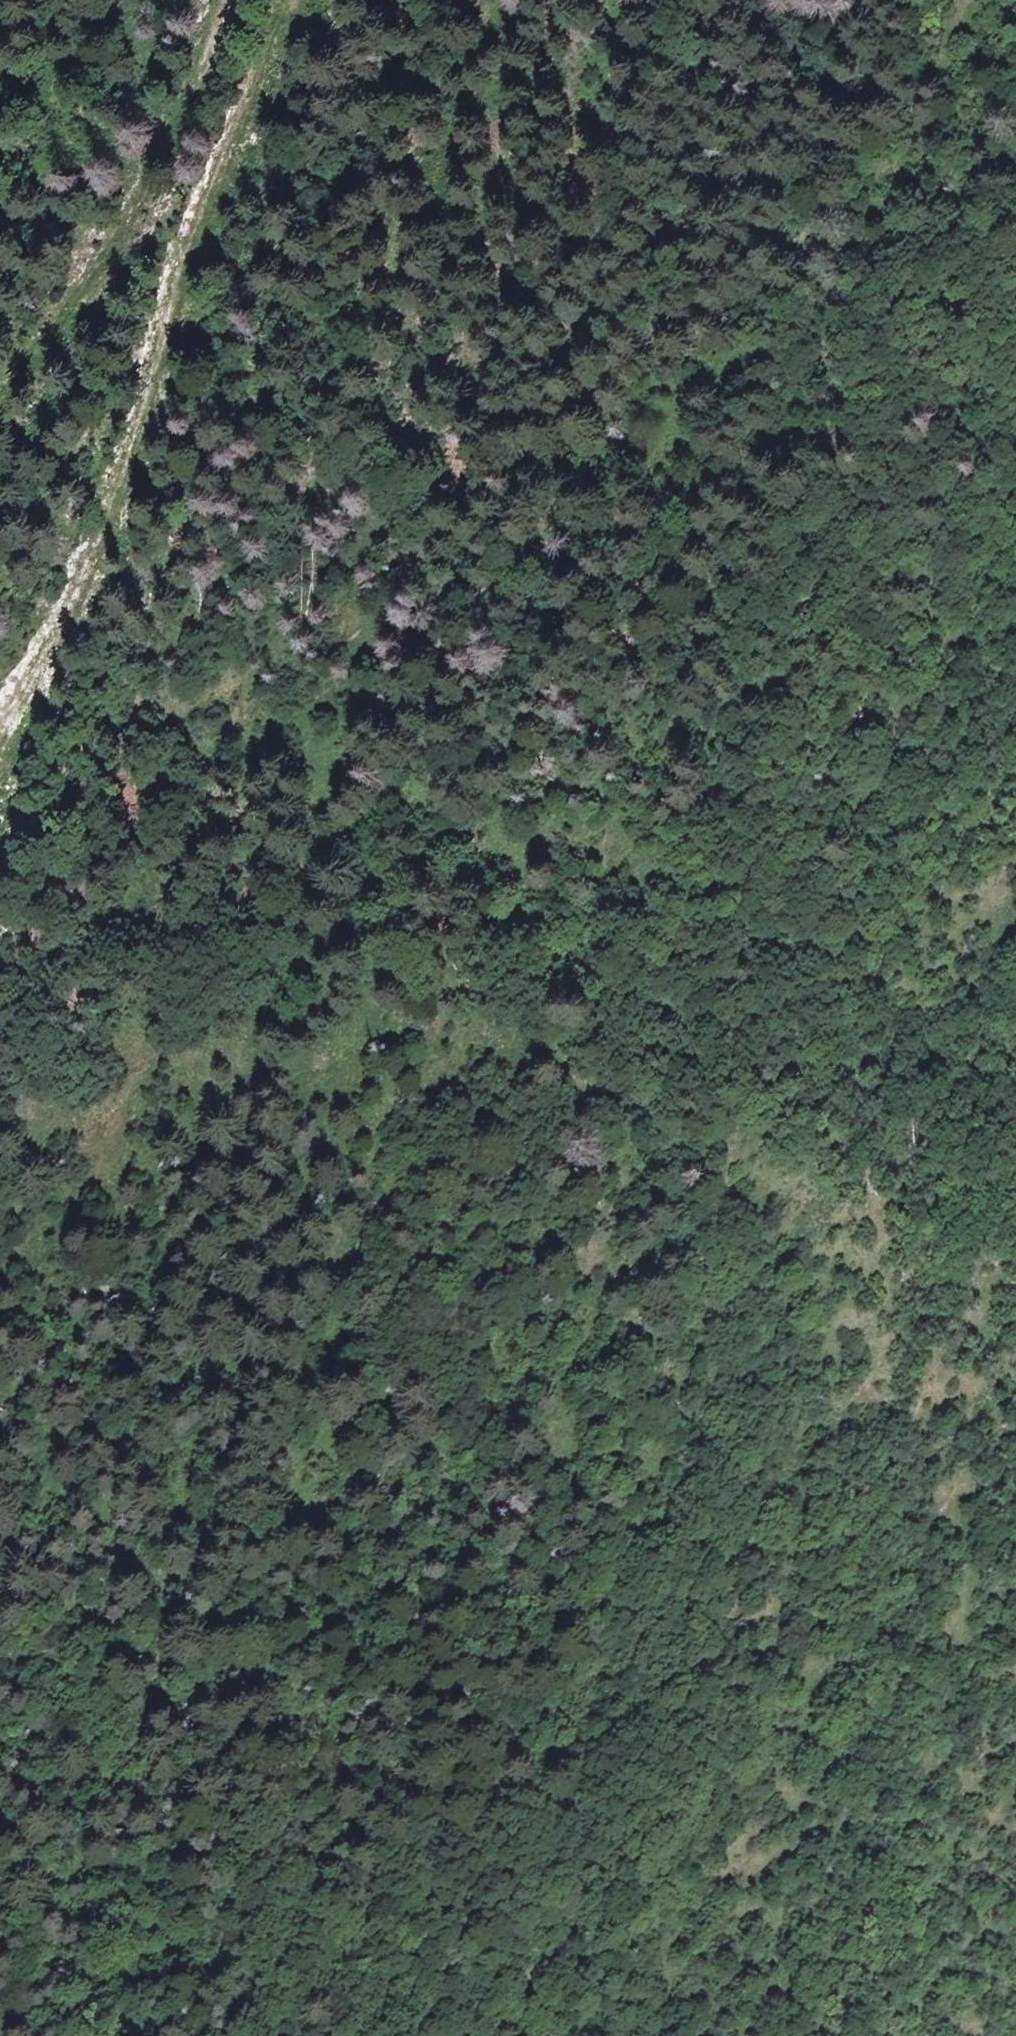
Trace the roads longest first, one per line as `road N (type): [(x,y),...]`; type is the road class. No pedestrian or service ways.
road 1 (track): [(287,0),(90,578),(48,667),(0,738)]
road 2 (track): [(0,409),(106,258),(209,69),(237,0)]

